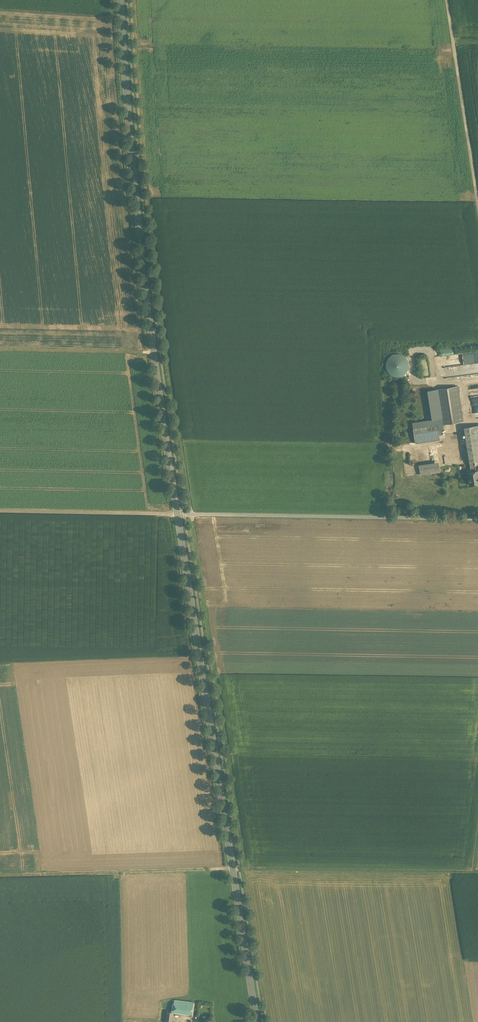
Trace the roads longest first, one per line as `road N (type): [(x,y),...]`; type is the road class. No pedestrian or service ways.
road 1 (secondary): [(121,0),(146,287),(178,514)]
road 2 (secondary): [(178,514),(258,1021)]
road 3 (track): [(0,875),(234,868),(477,874)]
road 4 (unclassified): [(477,519),(178,514)]
road 5 (unclassified): [(447,0),(477,203)]
road 6 (unclassified): [(178,514),(0,511)]

